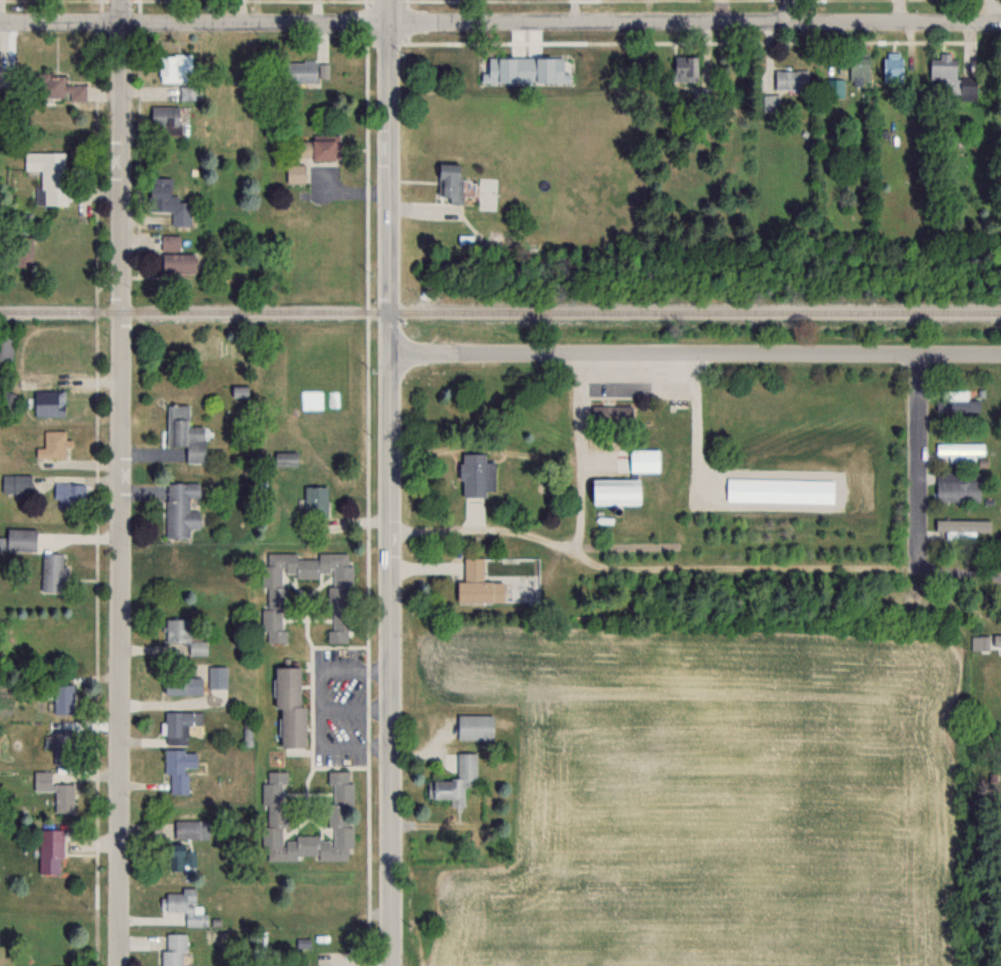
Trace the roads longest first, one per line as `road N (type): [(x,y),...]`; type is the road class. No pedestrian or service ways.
road 1 (residential): [(0,24),(1000,23)]
road 2 (residential): [(120,965),(124,0)]
road 3 (residential): [(393,965),(390,0)]
road 4 (residential): [(1000,574),(606,566),(509,528),(391,527)]
road 5 (residential): [(1000,355),(389,354)]
road 6 (residential): [(916,568),(916,355)]

